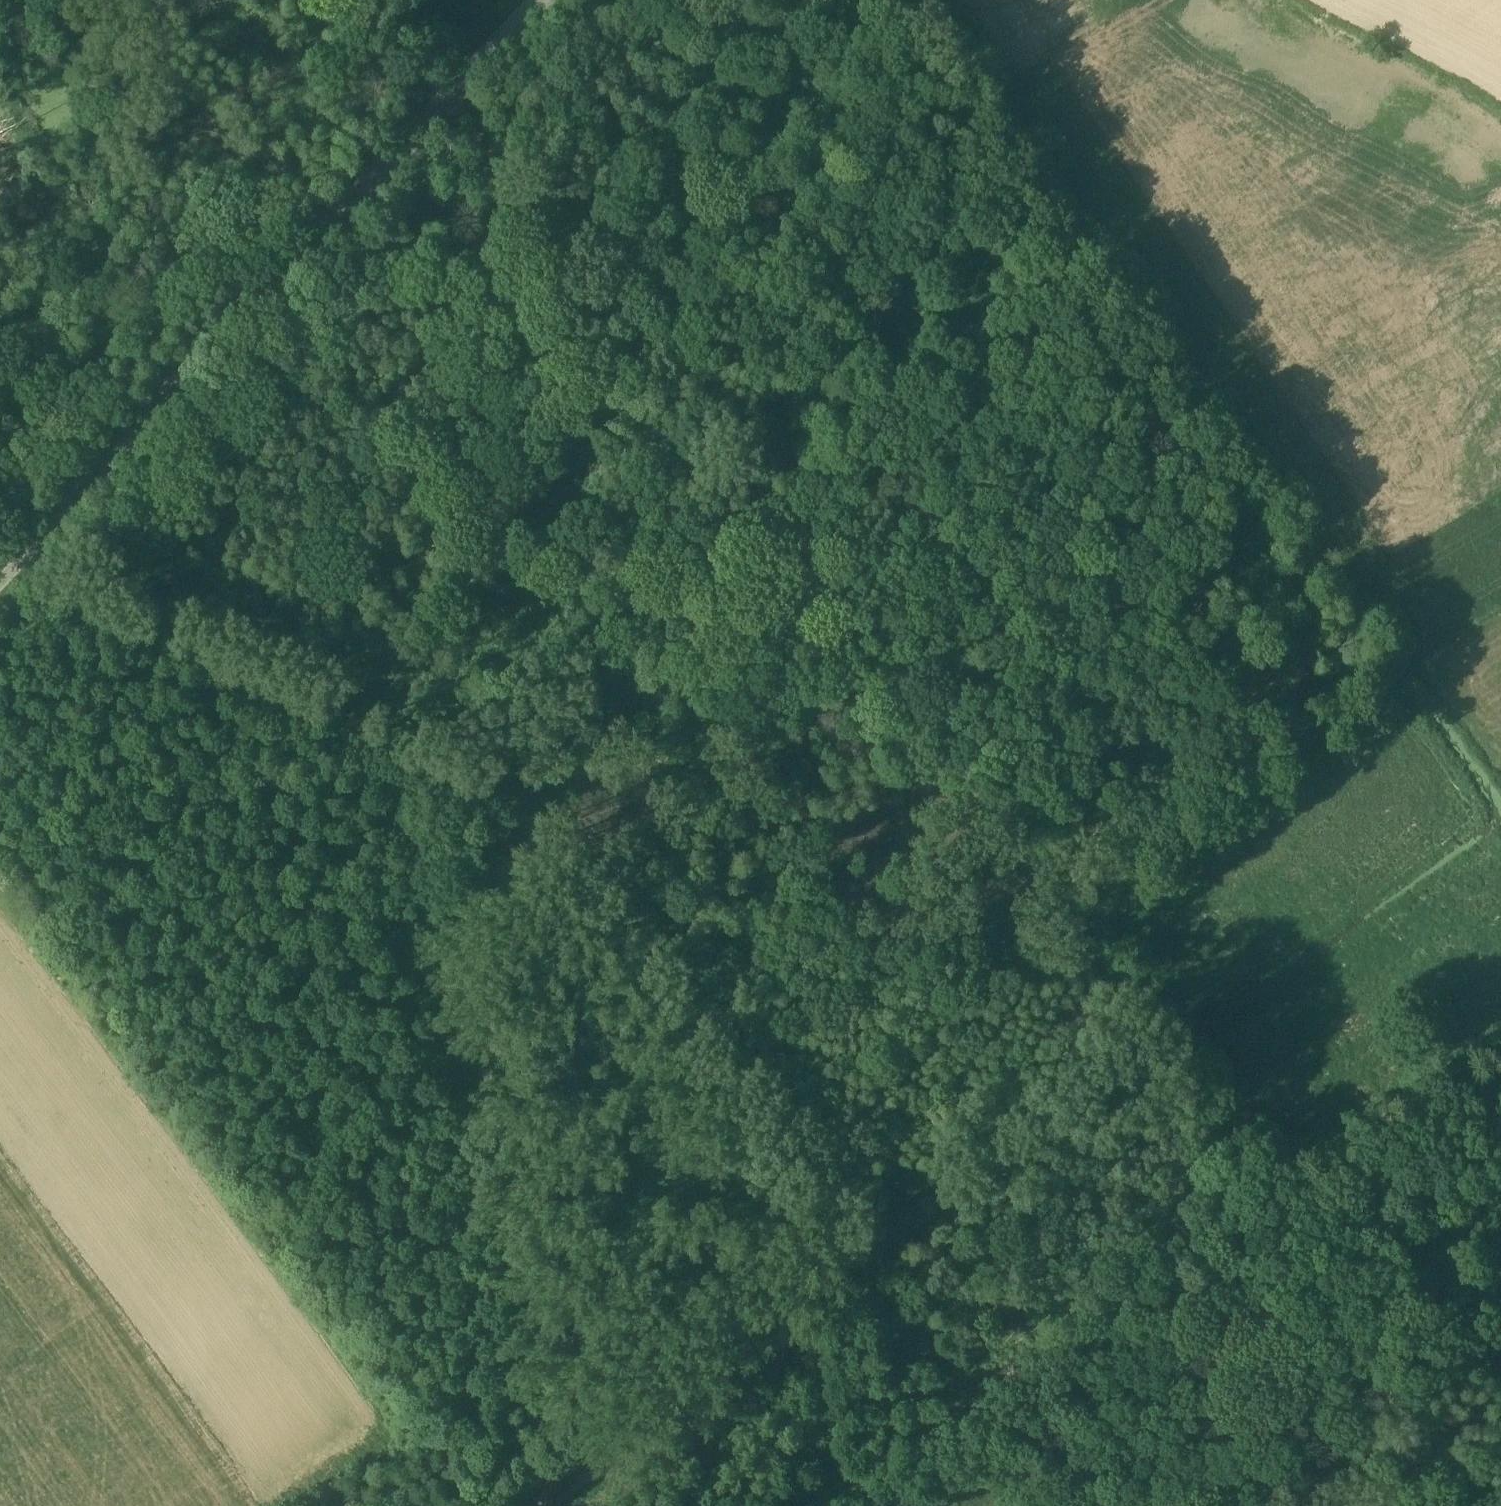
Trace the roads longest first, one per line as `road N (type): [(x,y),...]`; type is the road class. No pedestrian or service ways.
road 1 (track): [(561,1505),(818,1293),(1175,1030),(1099,915),(776,488),(386,0)]
road 2 (unclassified): [(552,0),(0,581)]
road 3 (track): [(1175,1030),(1293,1166),(1405,1249),(1500,1345)]
road 4 (track): [(0,1159),(263,1505)]

